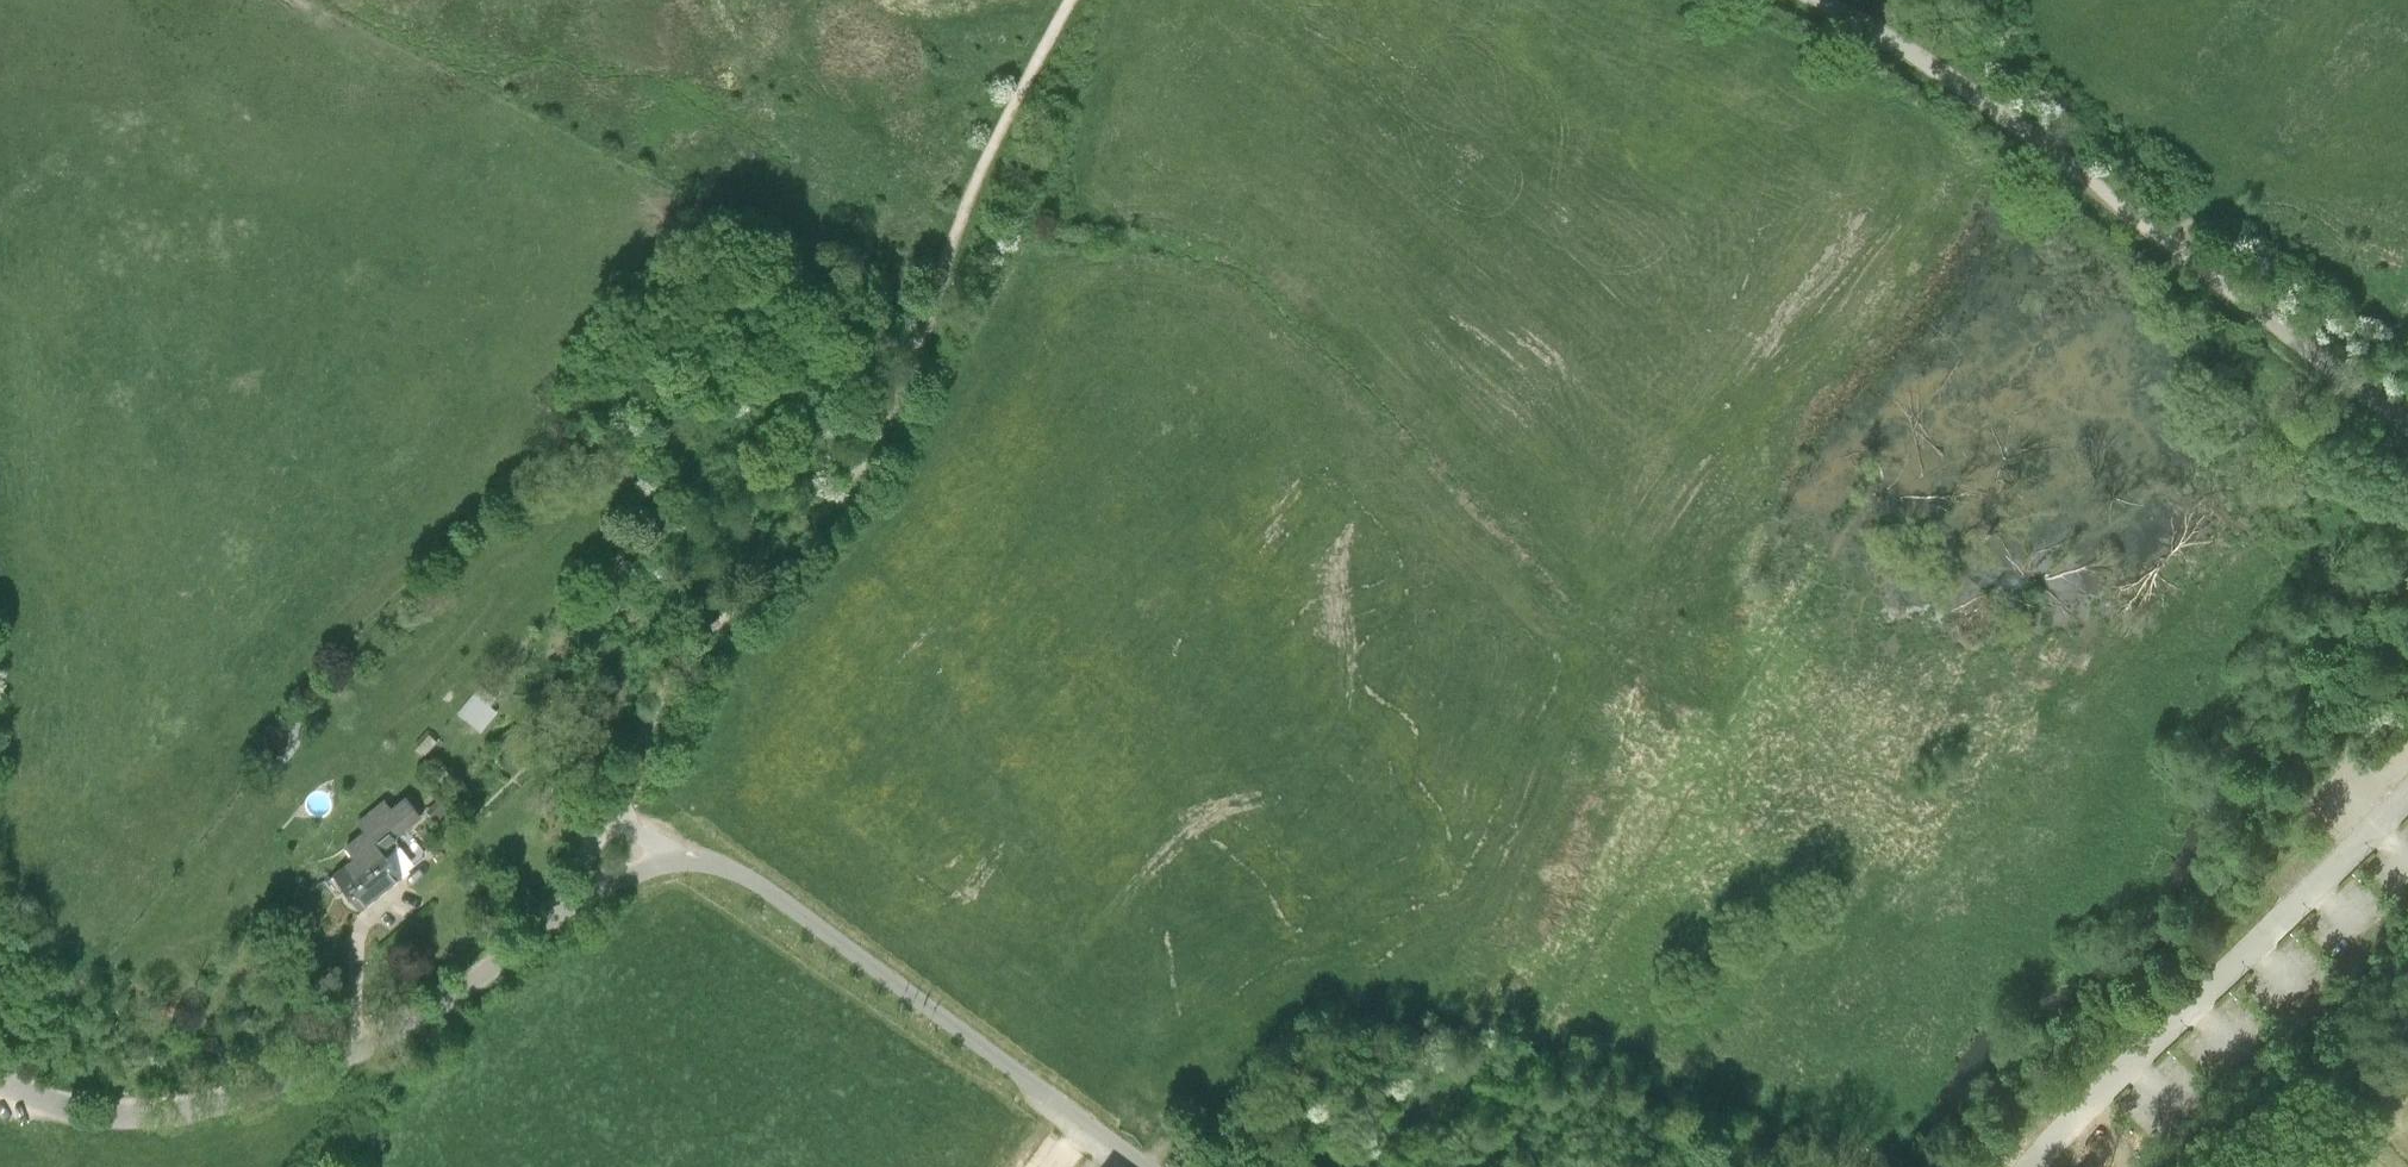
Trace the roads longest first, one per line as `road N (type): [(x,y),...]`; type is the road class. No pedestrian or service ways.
road 1 (unclassified): [(0,1080),(70,1106),(138,1116),(202,1107),(416,1032),(530,960),(582,899),(667,863),(706,860),(764,884),(1156,1166)]
road 2 (track): [(582,899),(653,745),(708,651),(887,445),(924,370),(977,204),(1080,0)]
road 3 (unclassified): [(1815,0),(1911,52),(2407,428)]

